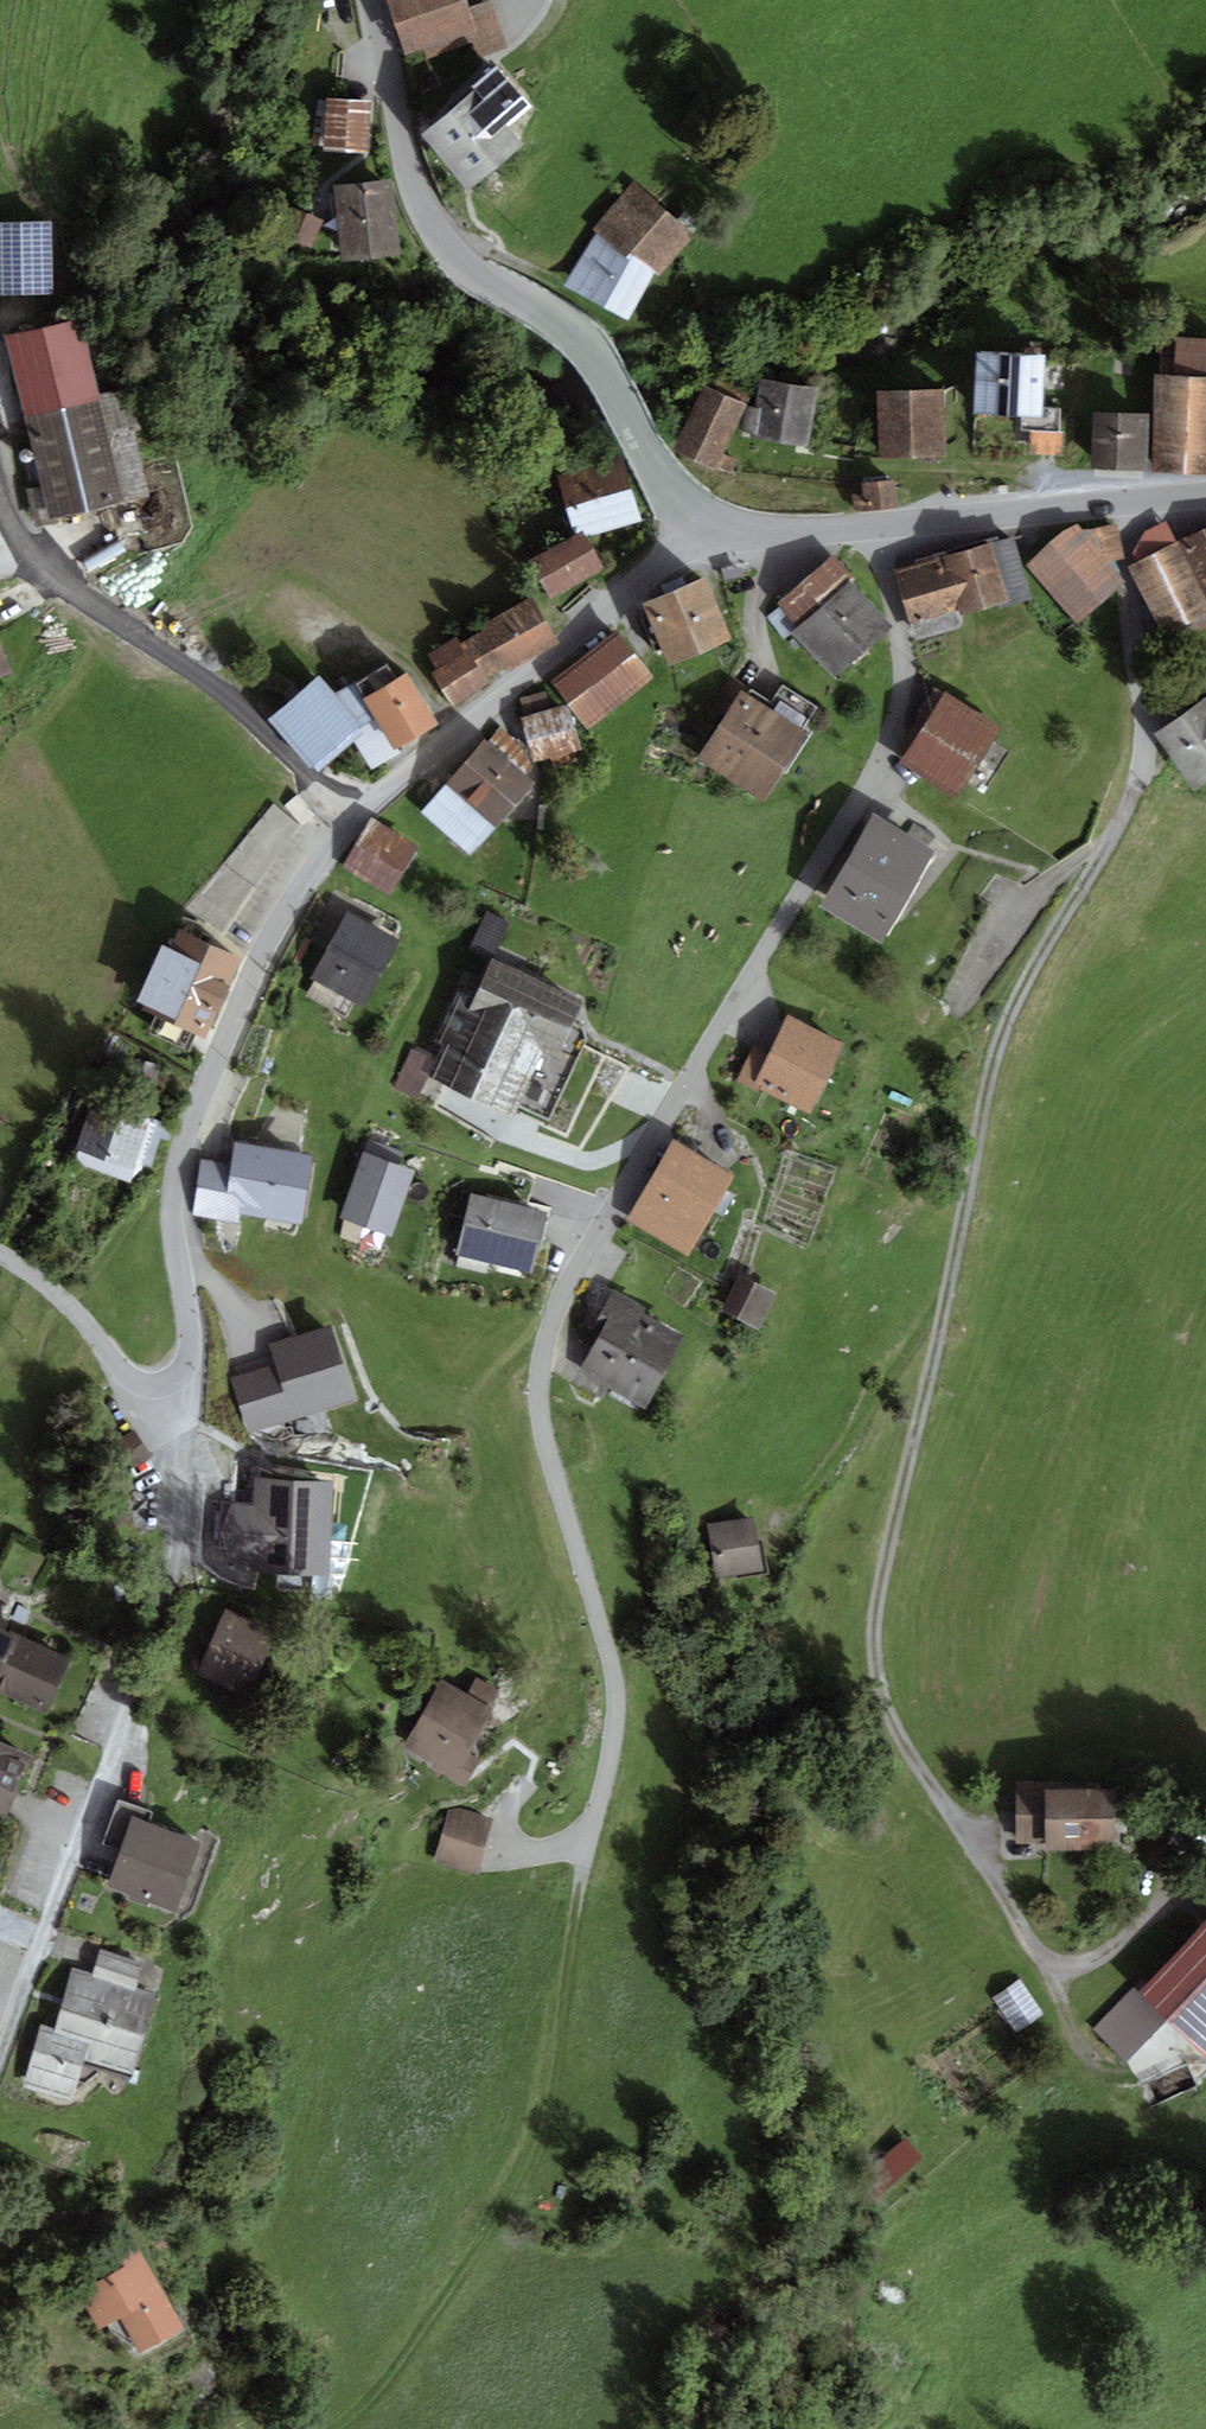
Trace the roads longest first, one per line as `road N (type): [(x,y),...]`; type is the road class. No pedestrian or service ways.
road 1 (residential): [(1127,502),(1146,720),(1141,761),(1108,841),(1016,1000),(992,1062),(875,1617),(878,1671),(896,1730),(1027,1937)]
road 2 (residential): [(879,525),(903,669),(893,726),(578,1267),(548,1335),(539,1399),(549,1454),(617,1695),(617,1728),(582,1866)]
road 3 (residential): [(169,1386),(176,1491),(161,1619),(0,2058)]
road 4 (tertiary): [(707,519),(675,490),(588,347),(429,225),(409,172),(380,0)]
road 5 (residential): [(169,1386),(191,1359),(172,1224),(181,1149),(271,940),(299,888),(357,818)]
road 6 (residential): [(357,818),(217,687),(48,574),(14,529),(0,489)]
road 7 (residential): [(357,818),(707,519)]
road 8 (track): [(582,1866),(553,2065),(530,2155),(458,2279)]
road 9 (tertiary): [(1127,502),(879,525)]
road 10 (residential): [(0,1257),(41,1281),(134,1380),(169,1386)]
road 11 (tertiary): [(879,525),(756,533),(707,519)]

